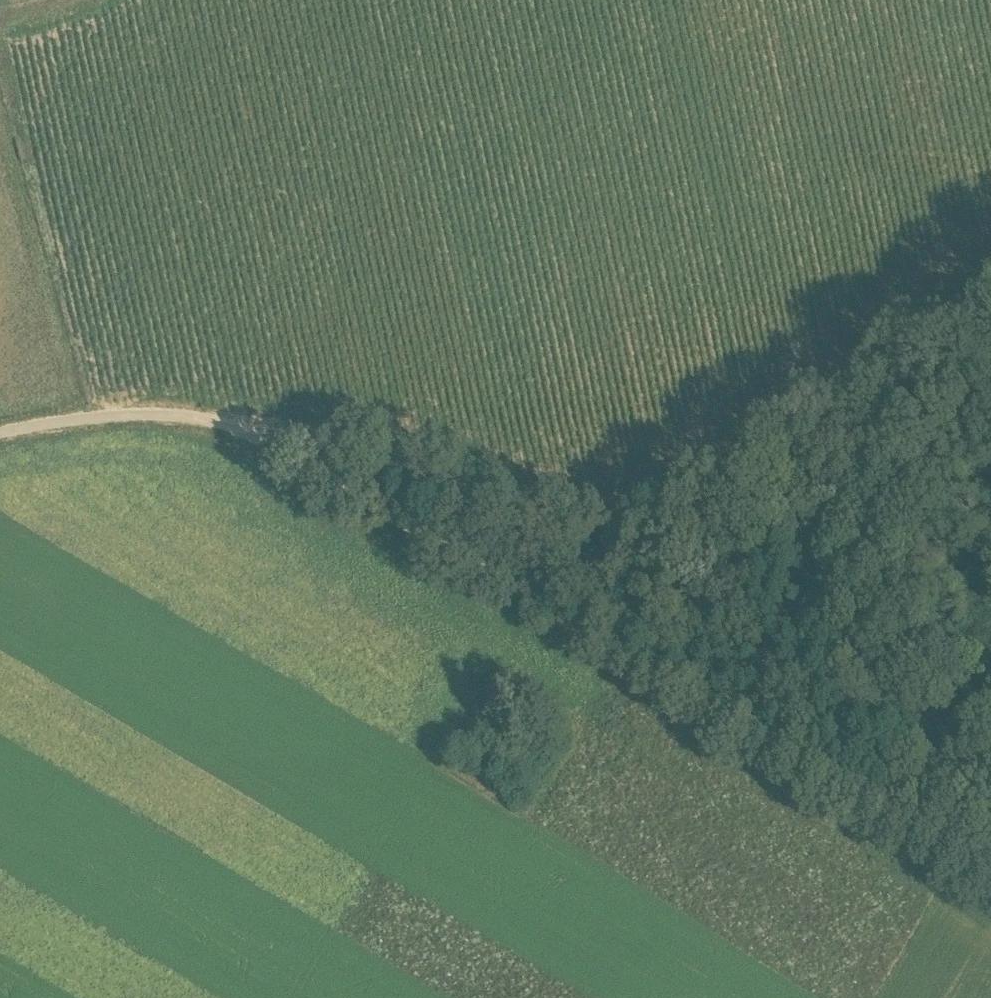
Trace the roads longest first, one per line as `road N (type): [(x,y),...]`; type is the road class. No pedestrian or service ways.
road 1 (unclassified): [(990,859),(520,576),(235,424),(155,412),(0,433)]
road 2 (track): [(990,277),(790,417),(661,477),(575,491),(303,431),(251,432)]

